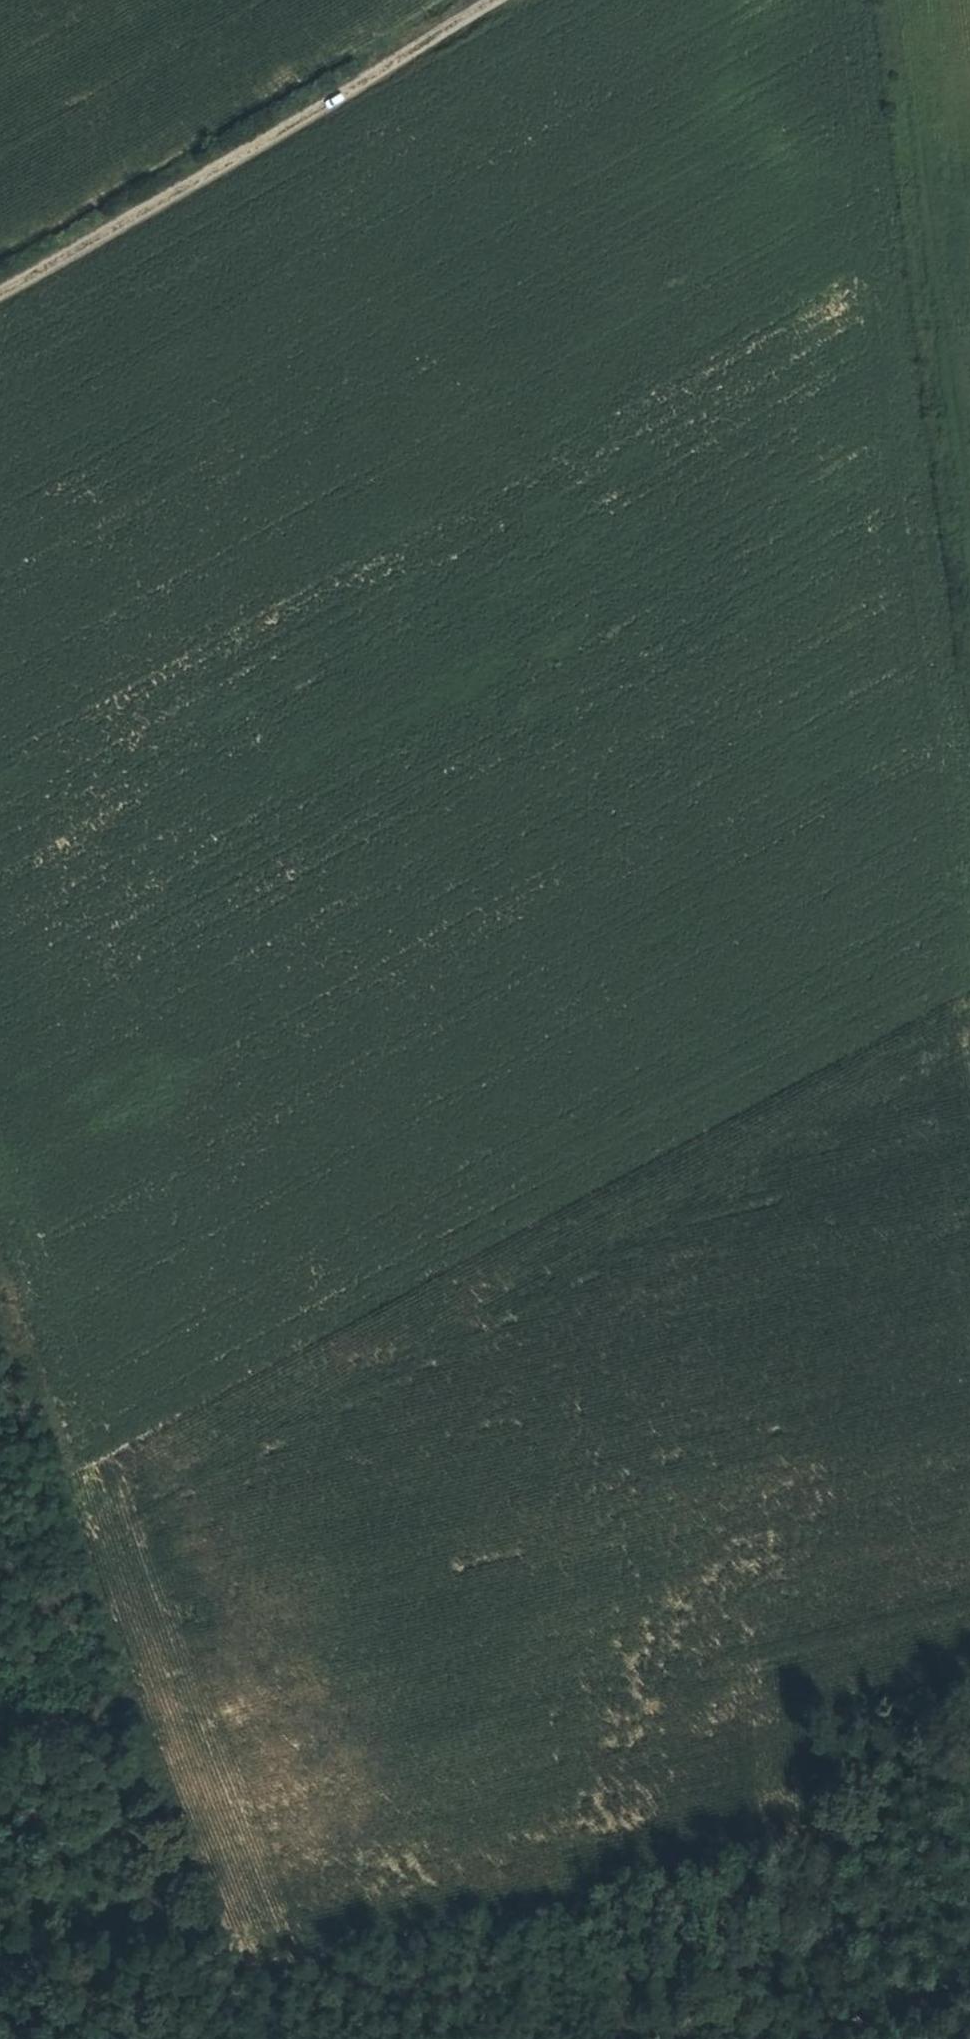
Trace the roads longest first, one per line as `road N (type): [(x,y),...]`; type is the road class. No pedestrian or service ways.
road 1 (track): [(507,0),(0,293)]

